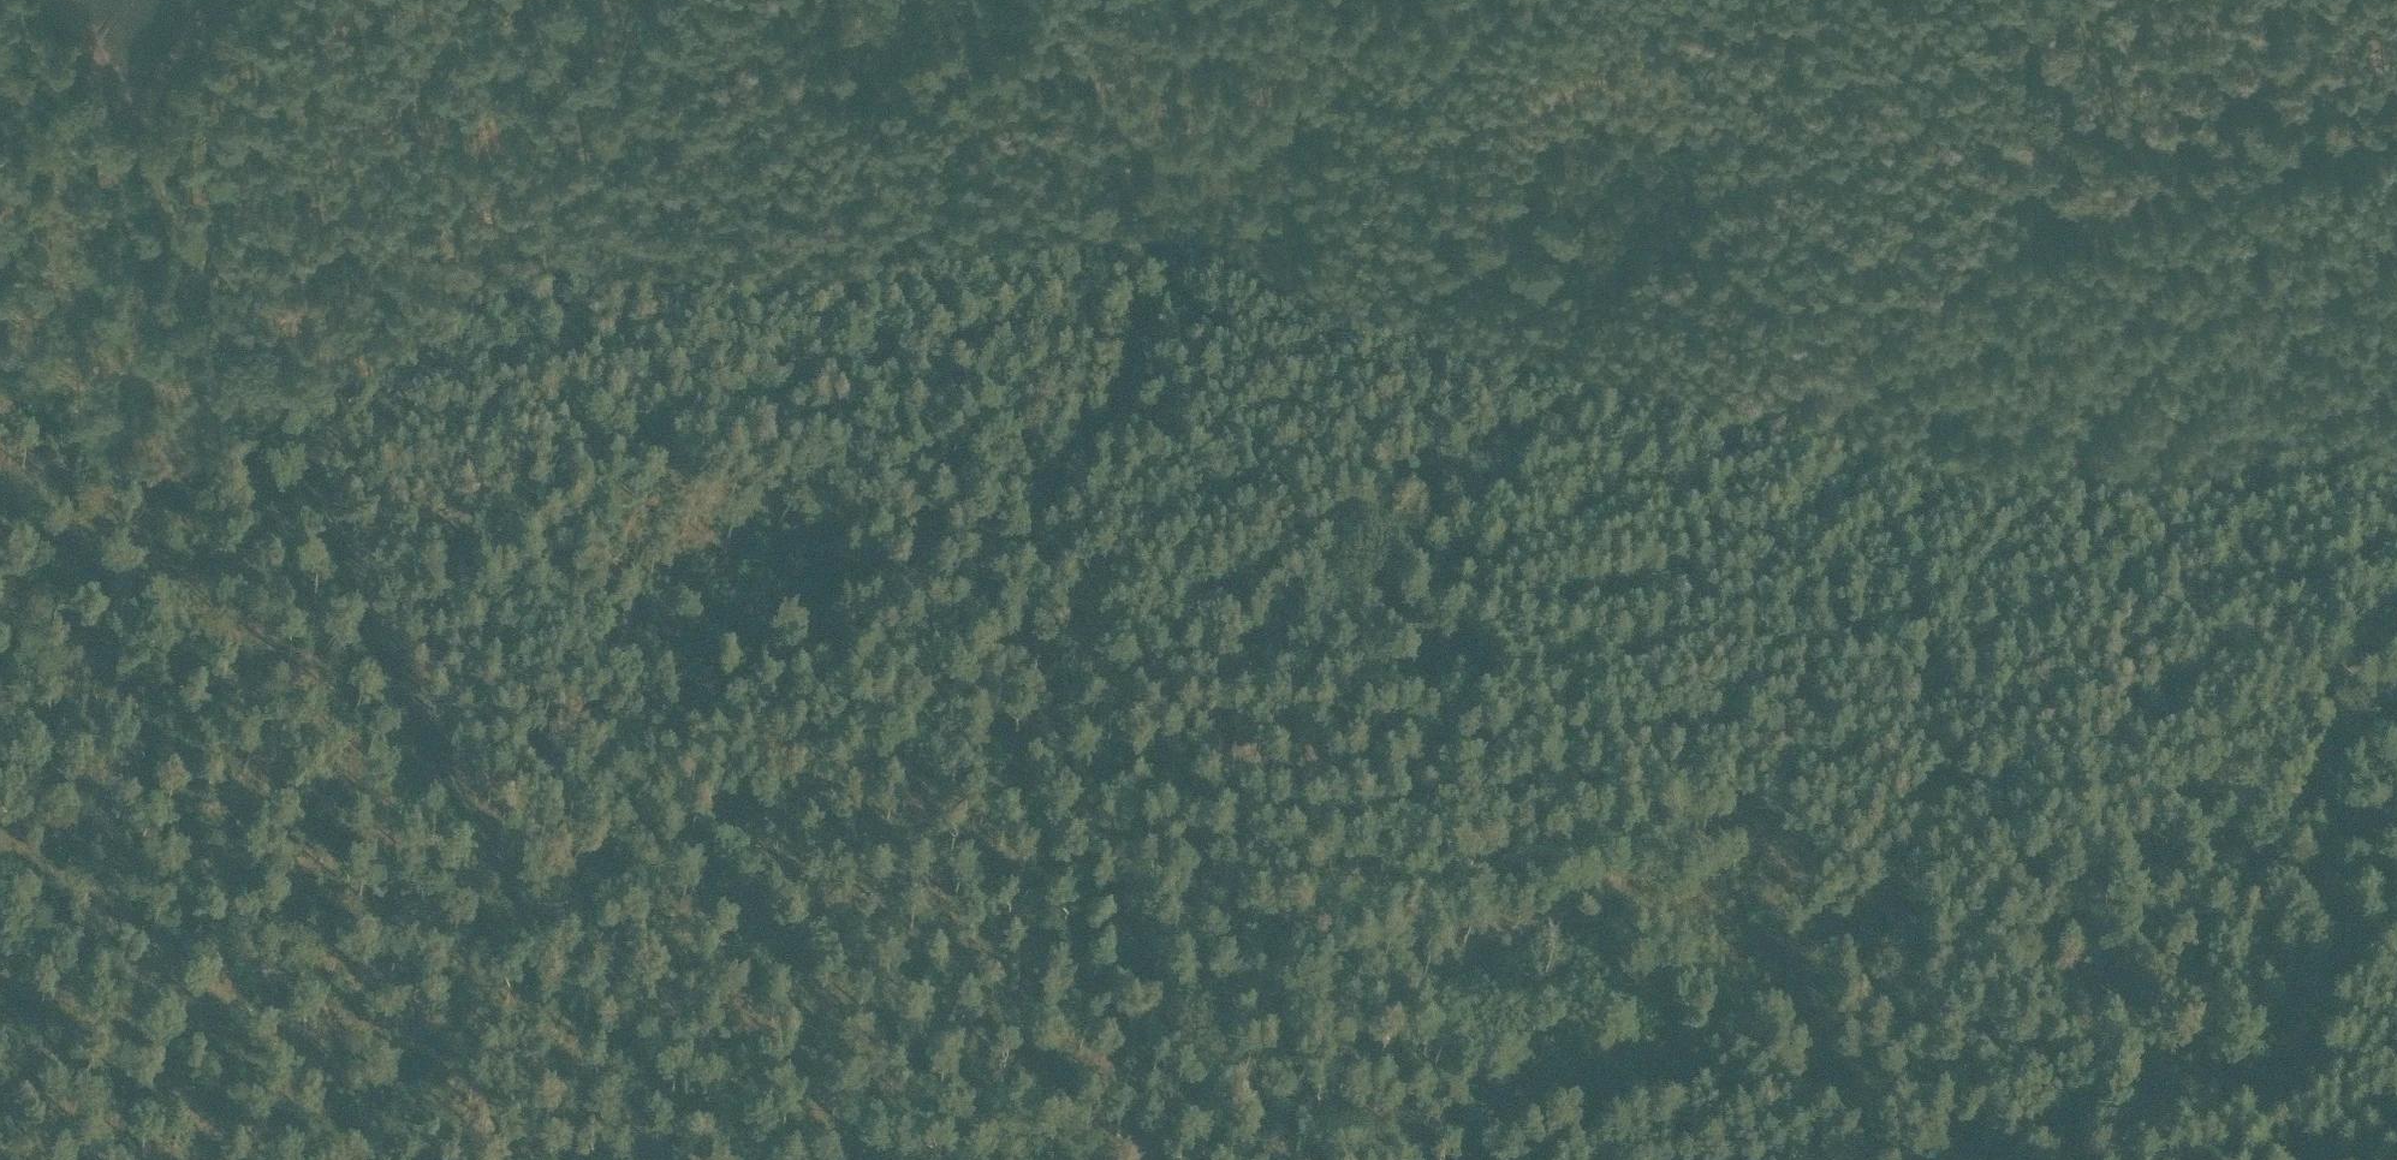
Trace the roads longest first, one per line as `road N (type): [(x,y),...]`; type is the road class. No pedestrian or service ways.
road 1 (track): [(1043,671),(1331,540),(1532,433),(1774,367),(1836,338),(2027,211),(2396,122)]
road 2 (track): [(491,920),(596,270),(628,0)]
road 3 (track): [(138,171),(491,920)]
road 4 (track): [(1038,720),(1137,196),(1056,33),(1015,0)]
road 5 (track): [(1038,720),(491,920)]
road 6 (track): [(1202,1159),(1038,720)]
road 7 (track): [(2007,0),(2012,166),(2027,211)]

